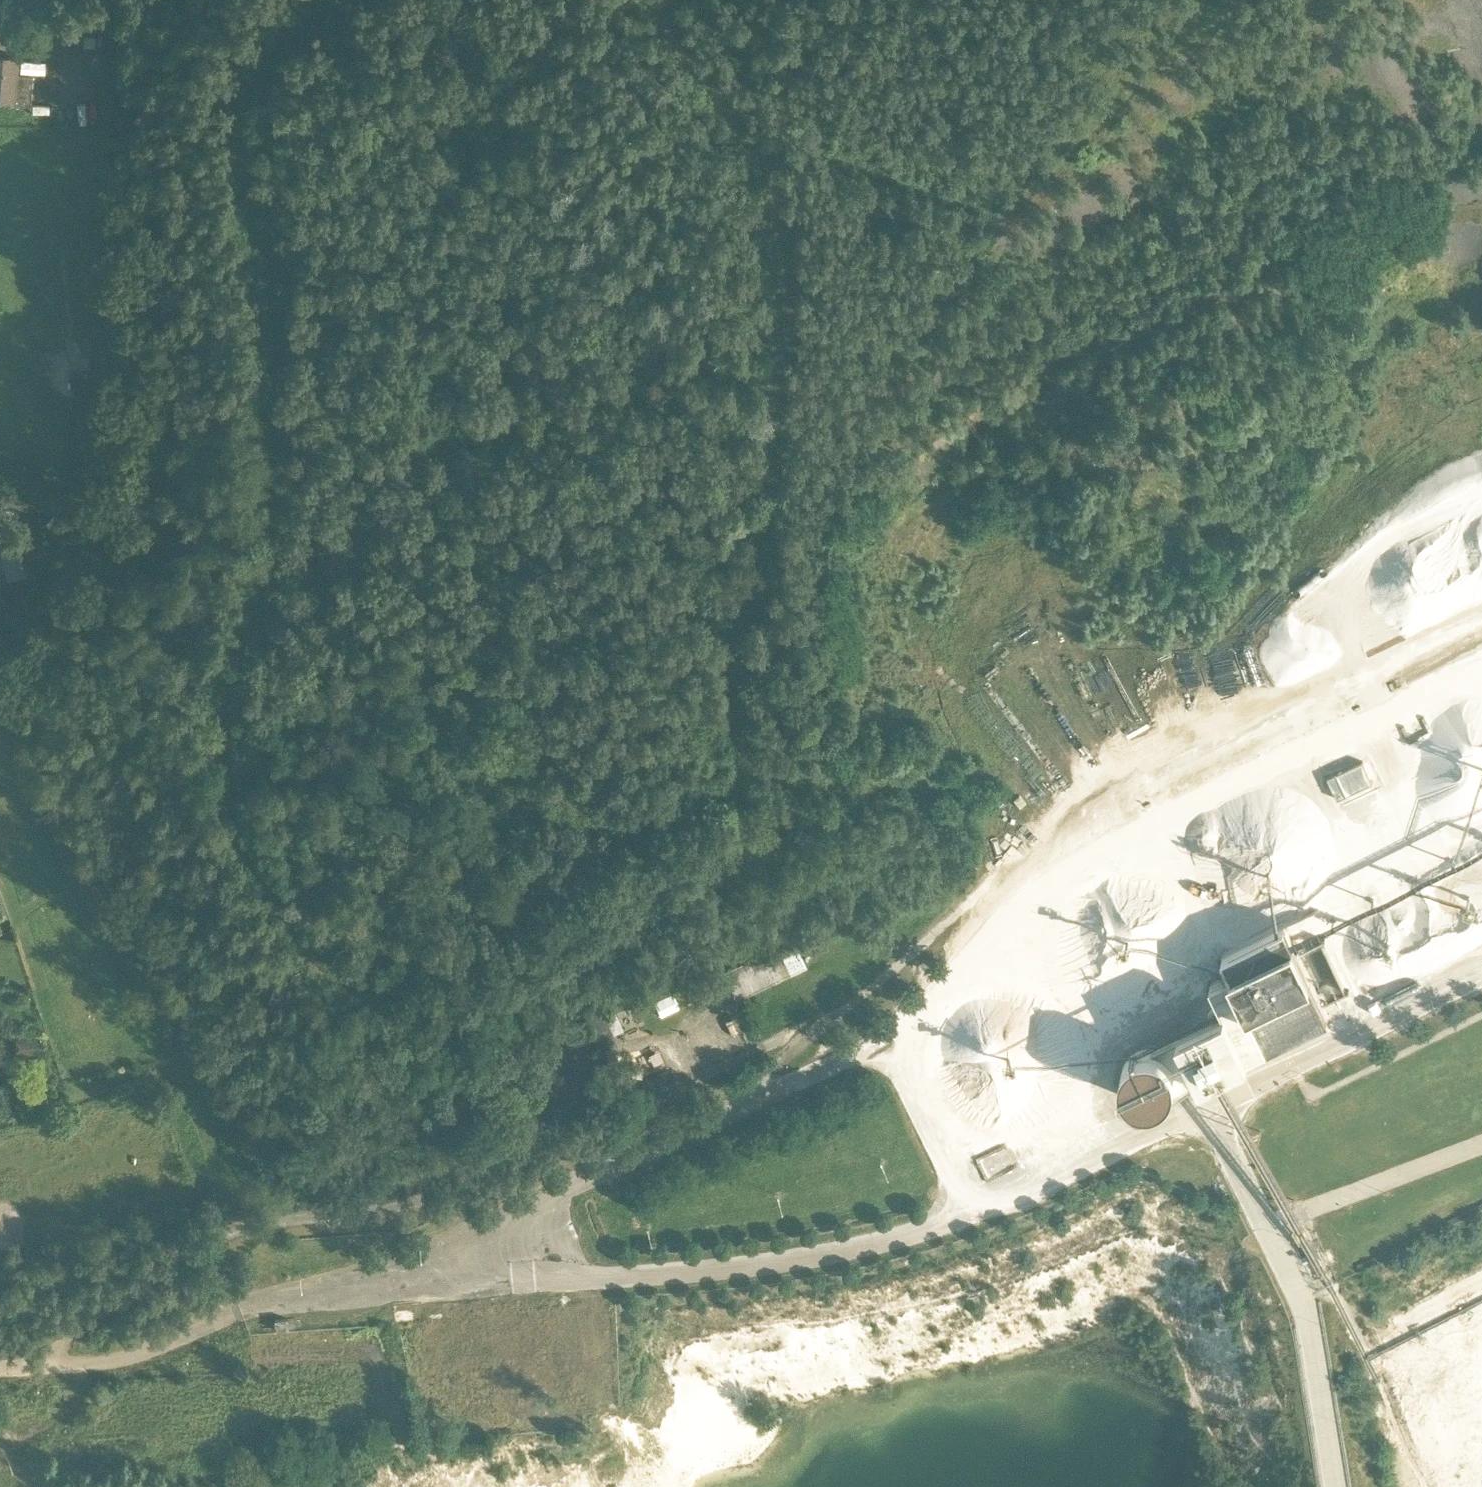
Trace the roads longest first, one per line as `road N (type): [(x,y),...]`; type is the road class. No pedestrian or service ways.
road 1 (unclassified): [(241,1310),(117,1361),(0,1369)]

